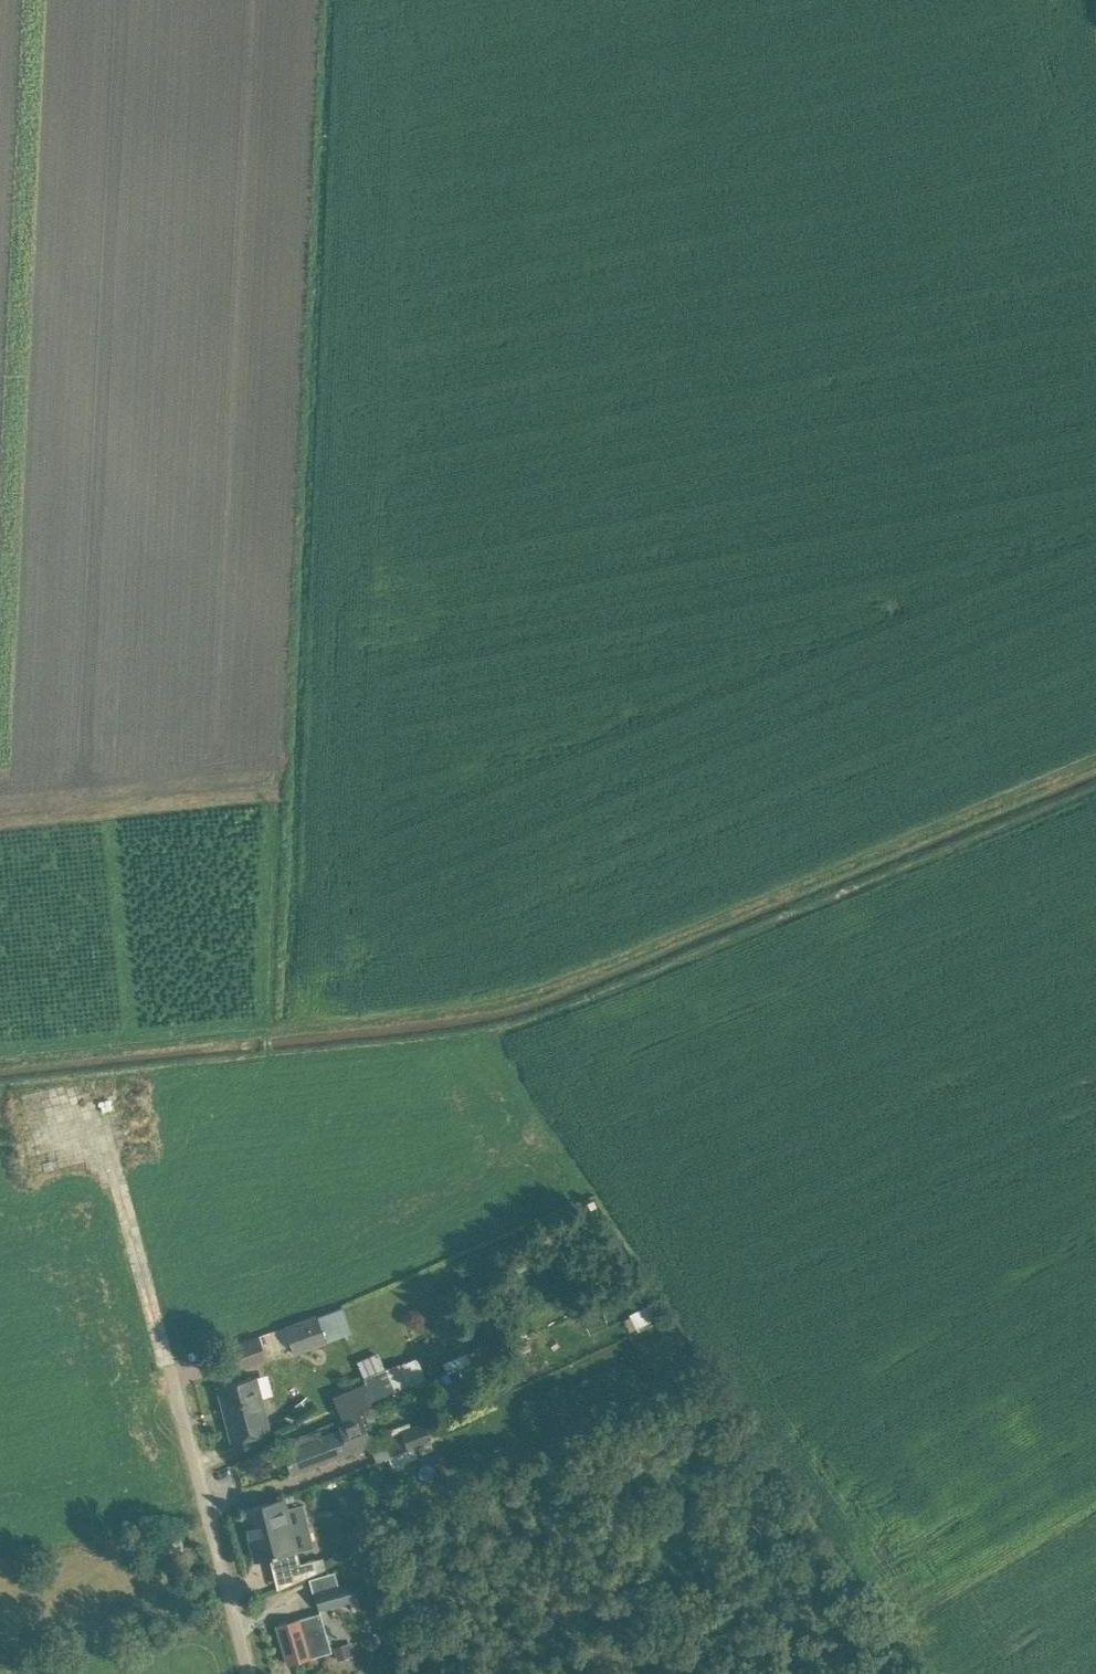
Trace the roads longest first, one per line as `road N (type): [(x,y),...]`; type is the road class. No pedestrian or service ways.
road 1 (unclassified): [(250,1673),(166,1358)]

